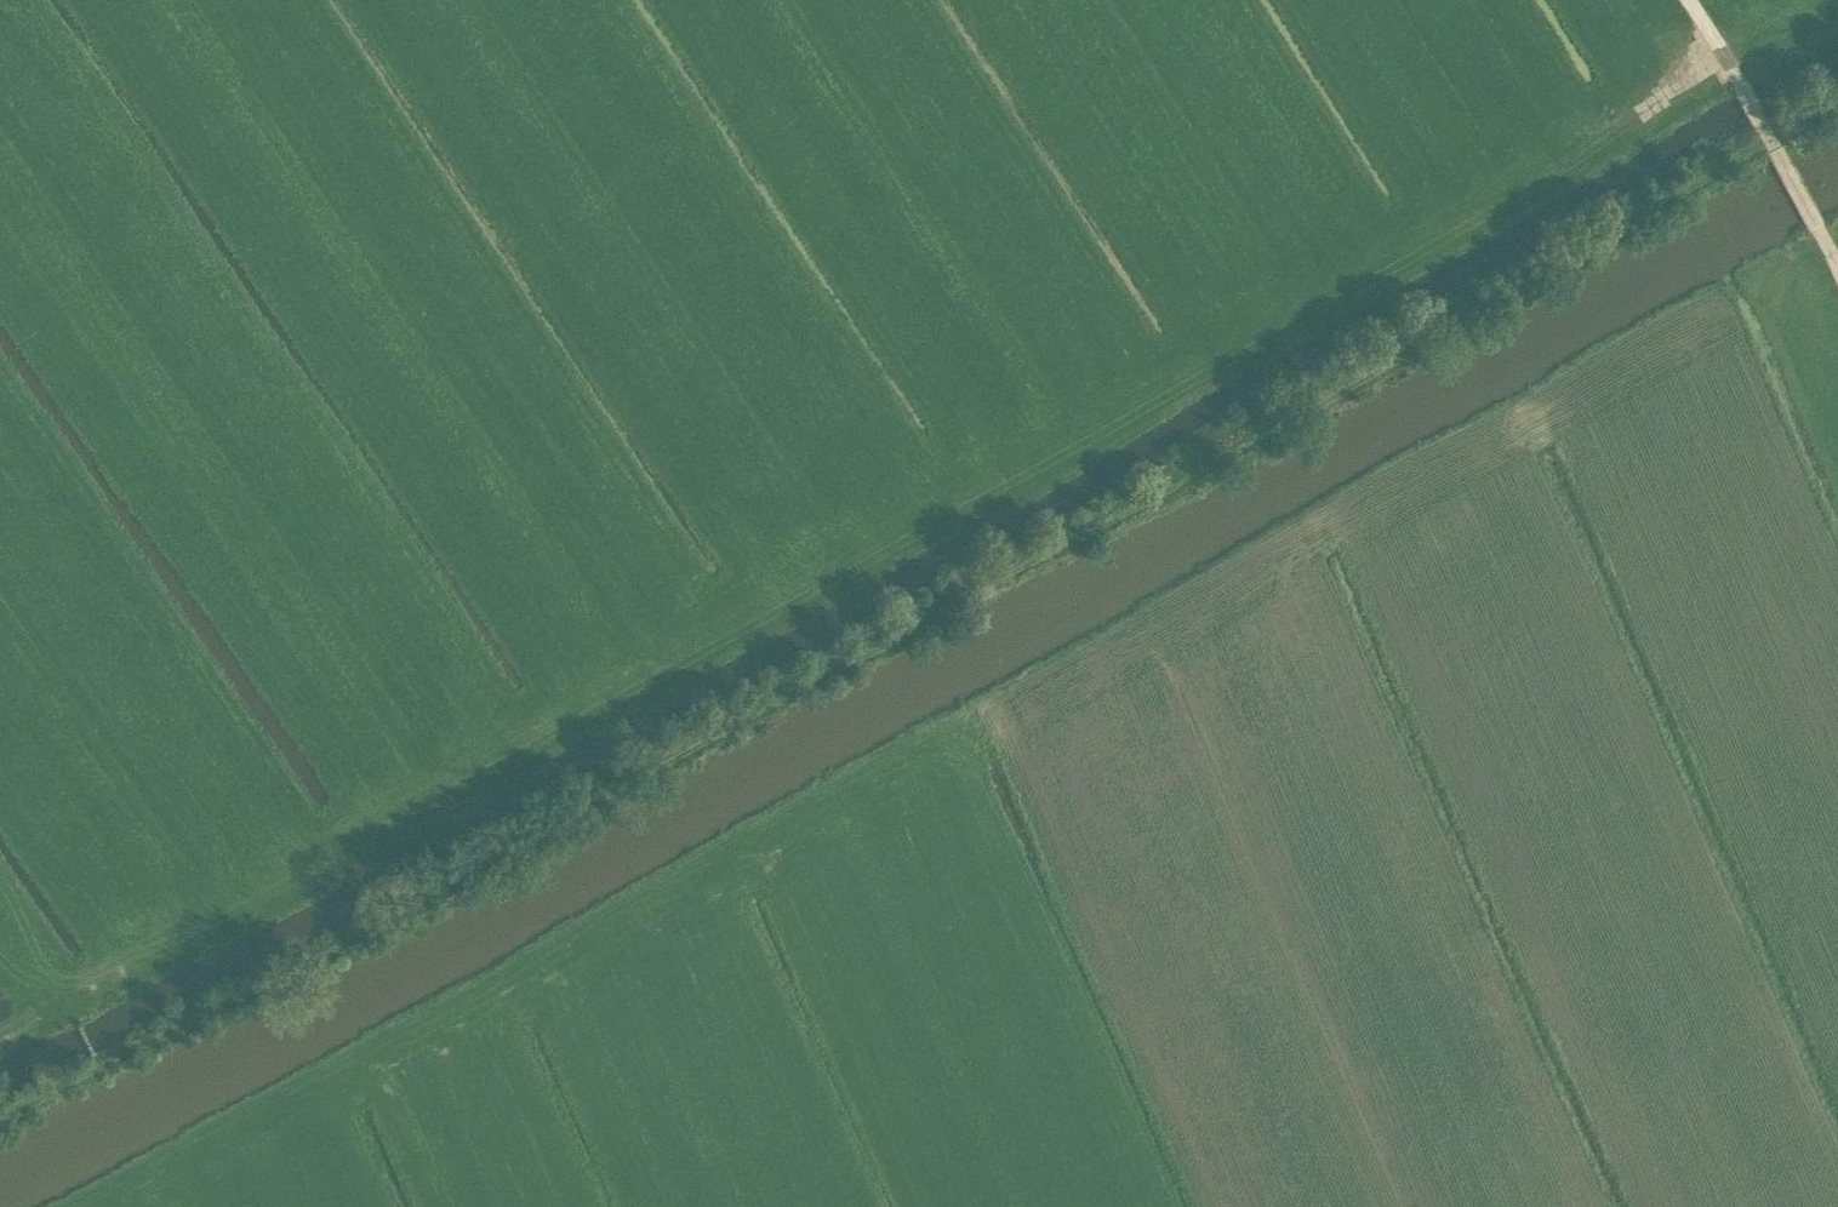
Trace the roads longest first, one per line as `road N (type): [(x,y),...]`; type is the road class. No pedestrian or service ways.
road 1 (track): [(1837,268),(1690,0)]

